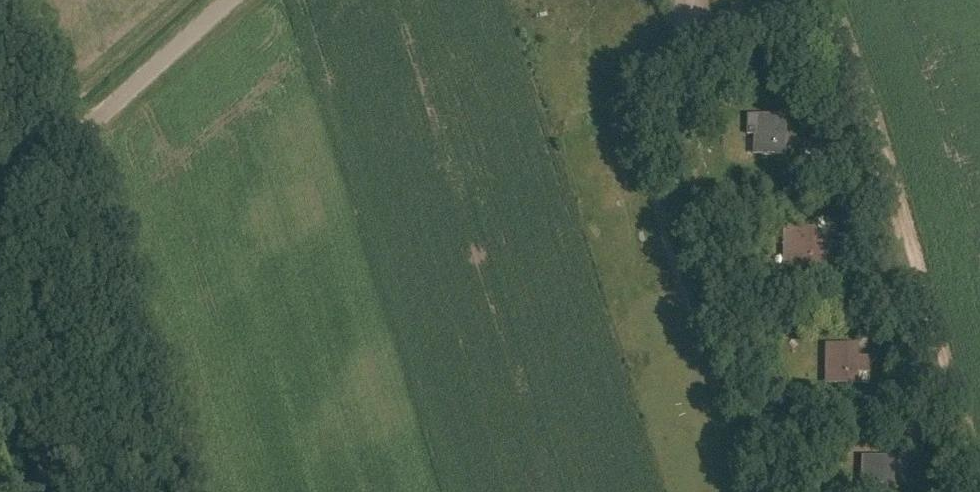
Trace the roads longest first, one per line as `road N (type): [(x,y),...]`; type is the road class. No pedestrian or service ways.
road 1 (track): [(827,0),(885,154),(979,491)]
road 2 (unclassified): [(0,205),(226,0)]

